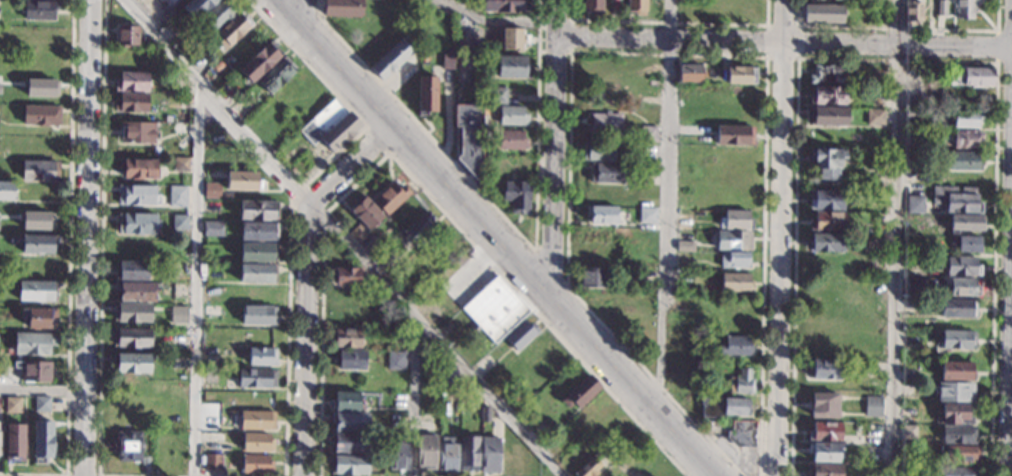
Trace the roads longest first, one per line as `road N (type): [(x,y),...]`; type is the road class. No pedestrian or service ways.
road 1 (secondary): [(722,475),(271,0)]
road 2 (residential): [(84,475),(91,0)]
road 3 (residential): [(772,475),(784,42)]
road 4 (residential): [(302,475),(308,208),(389,129)]
road 5 (residential): [(551,297),(556,0)]
road 6 (residential): [(784,42),(556,41)]
road 7 (residential): [(1011,46),(784,42)]

